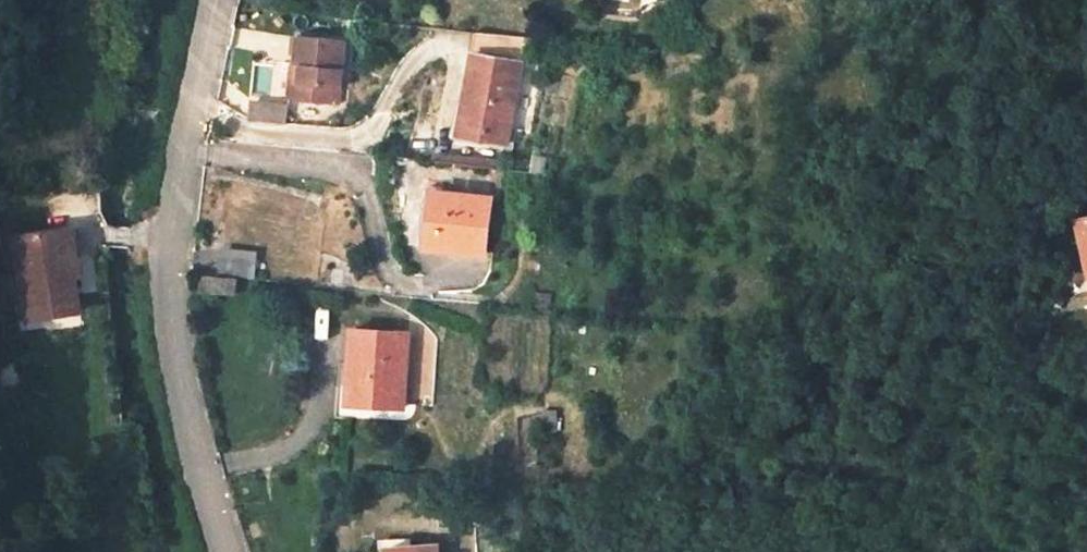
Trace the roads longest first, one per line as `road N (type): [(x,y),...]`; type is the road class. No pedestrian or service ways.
road 1 (residential): [(212,0),(165,234),(172,361),(219,551)]

